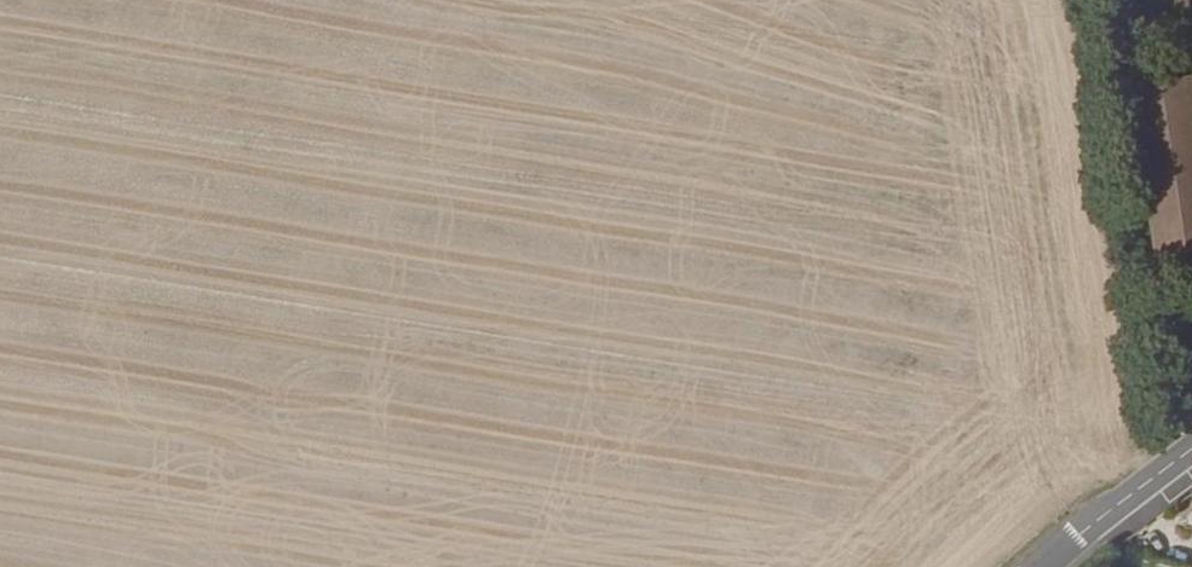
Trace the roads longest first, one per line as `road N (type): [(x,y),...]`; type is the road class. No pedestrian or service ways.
road 1 (tertiary): [(1191,450),(1043,566)]

